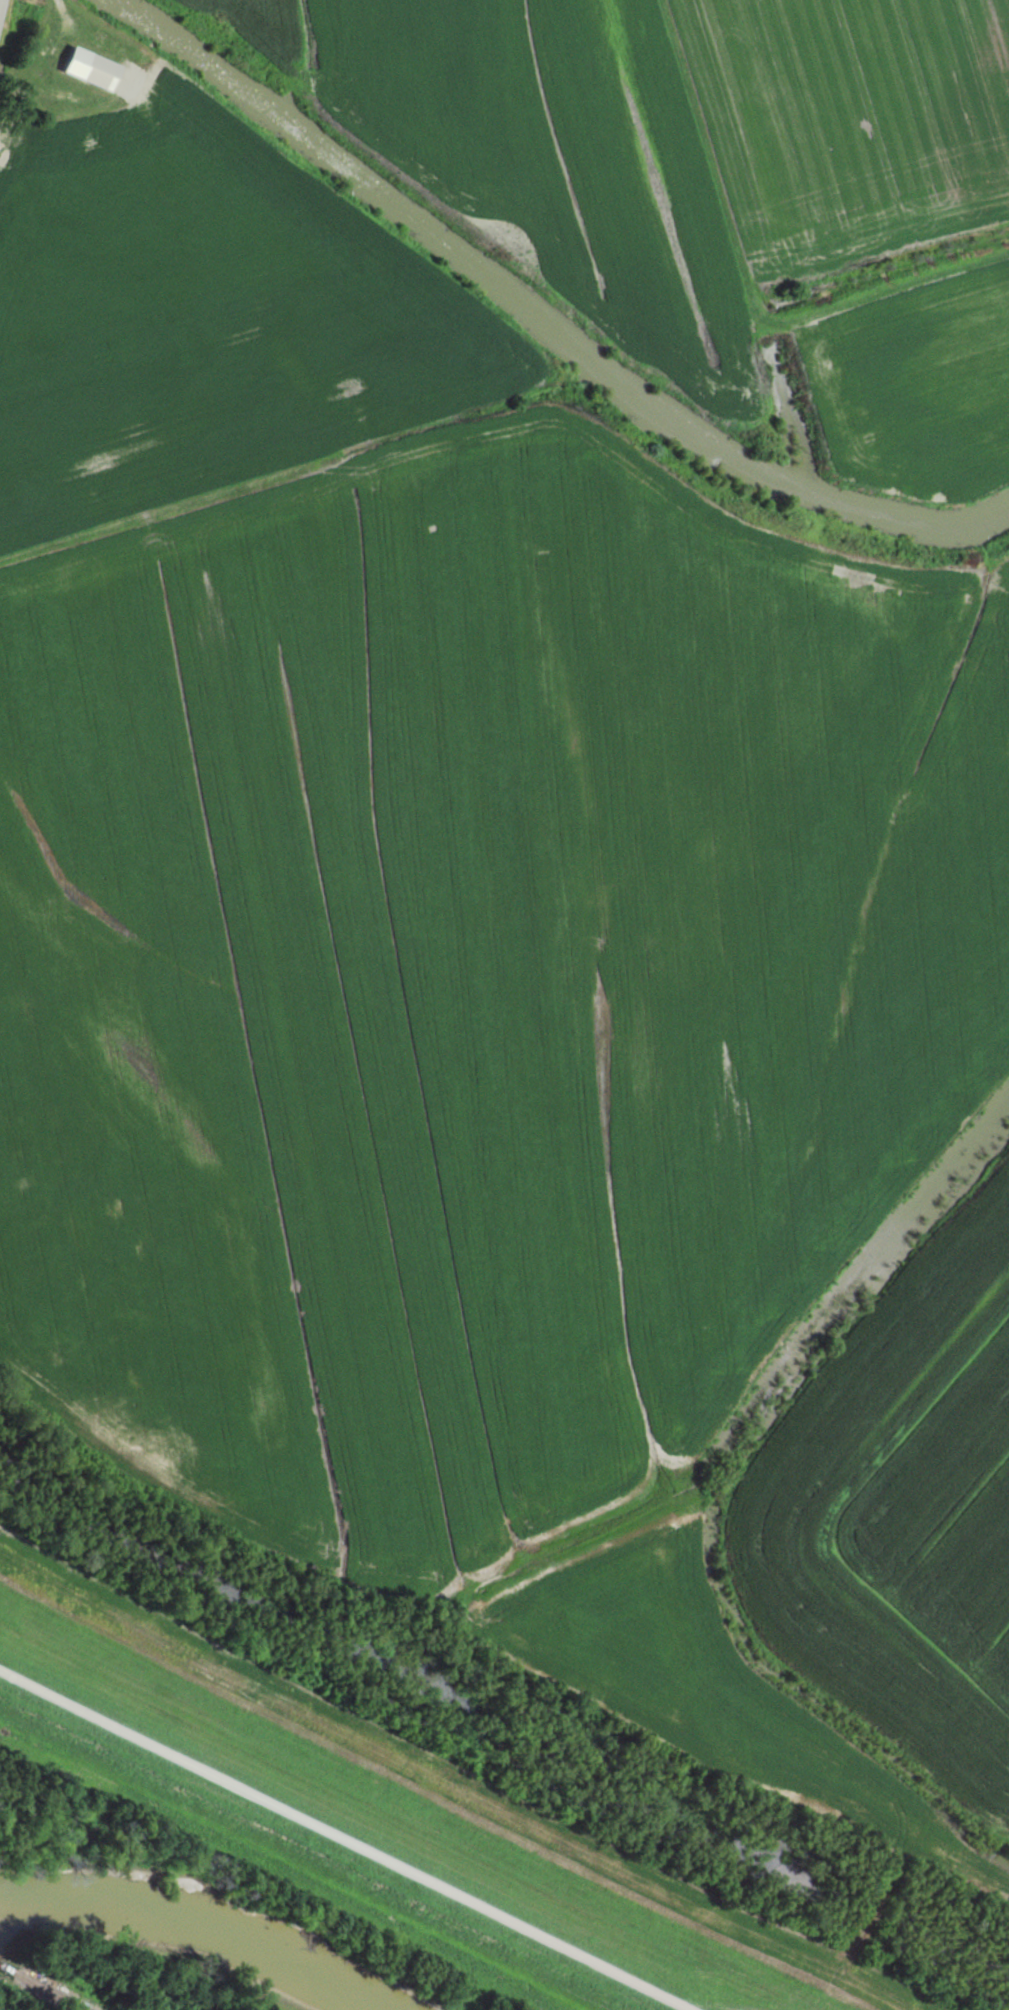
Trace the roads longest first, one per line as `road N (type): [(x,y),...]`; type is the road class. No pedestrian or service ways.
road 1 (track): [(0,1667),(692,2009)]
road 2 (track): [(1008,249),(789,318),(756,307),(745,294),(656,0)]

